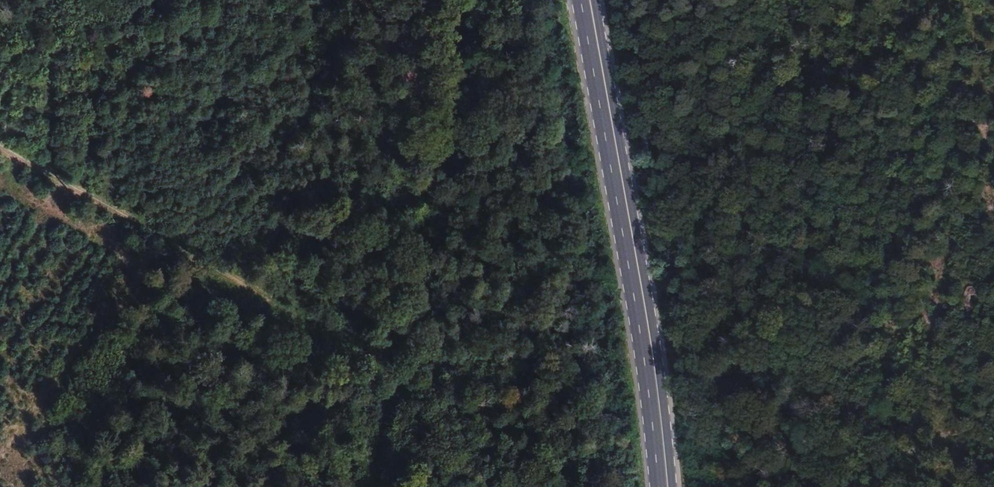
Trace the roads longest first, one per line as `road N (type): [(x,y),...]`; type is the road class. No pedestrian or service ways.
road 1 (primary): [(667,486),(655,368),(586,0)]
road 2 (track): [(585,486),(387,366)]

